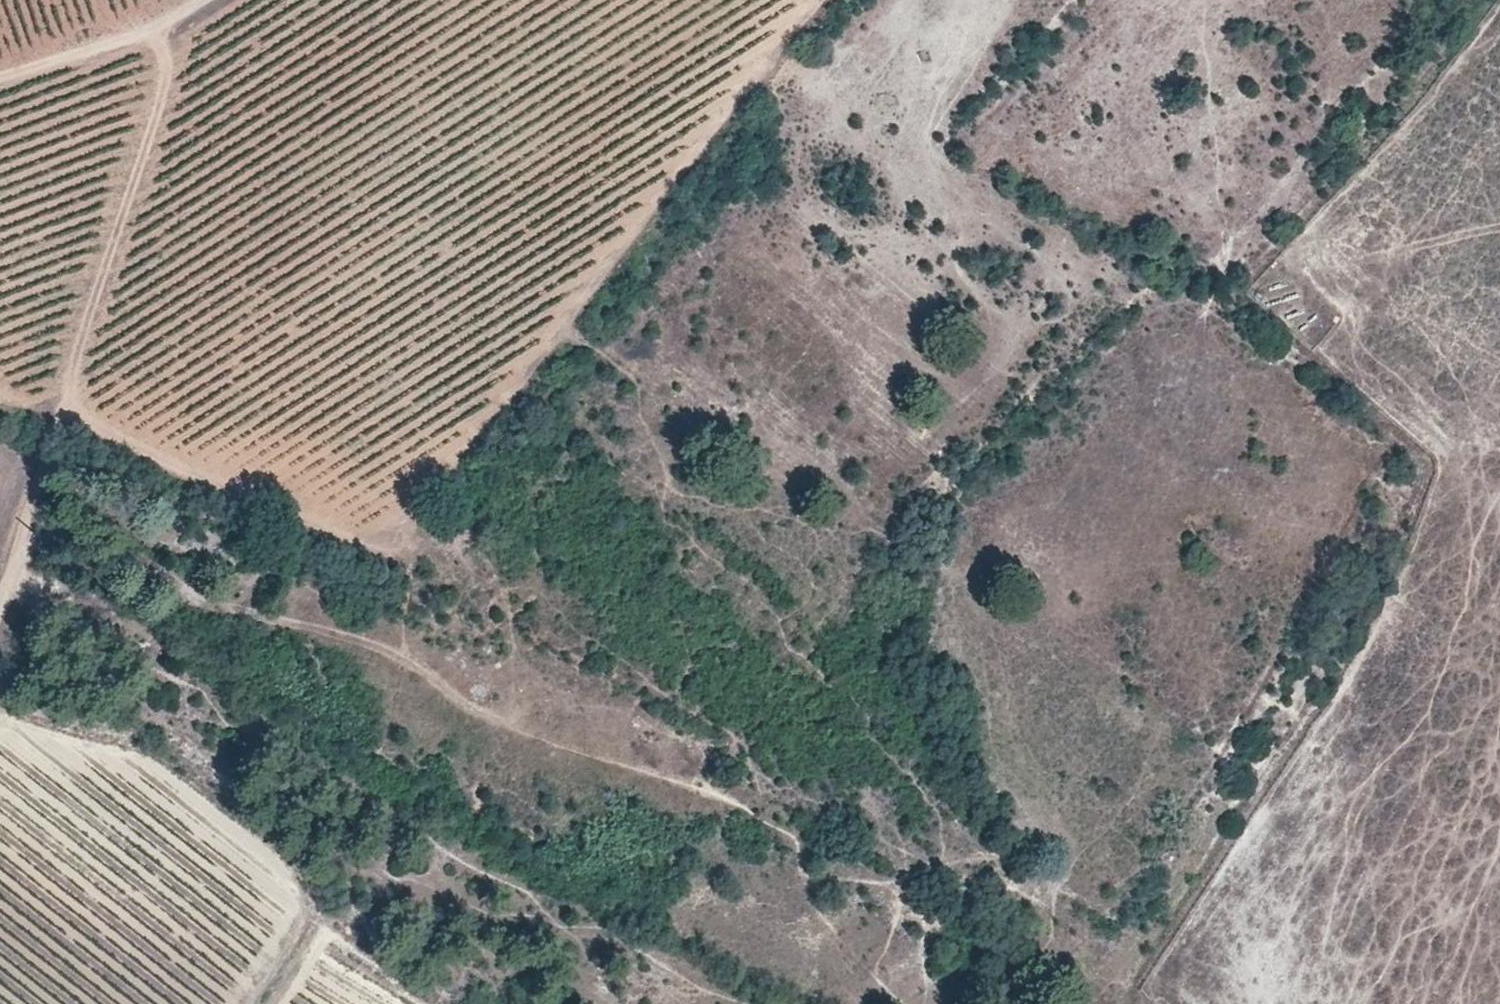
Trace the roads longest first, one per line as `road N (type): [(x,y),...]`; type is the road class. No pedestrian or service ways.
road 1 (track): [(0,613),(155,138),(169,23)]
road 2 (track): [(0,74),(169,23)]

